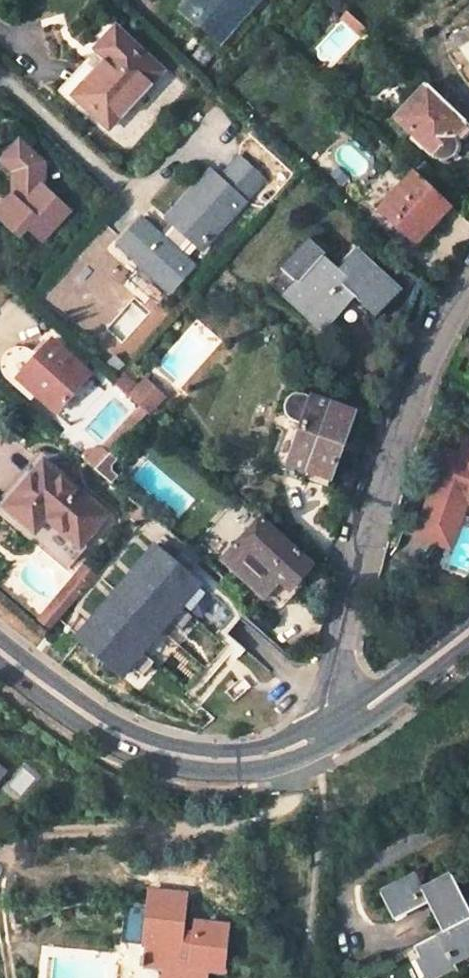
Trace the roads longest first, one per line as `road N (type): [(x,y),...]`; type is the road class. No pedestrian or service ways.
road 1 (unclassified): [(468,282),(395,431),(328,685),(327,732)]
road 2 (tertiary): [(327,732),(255,759),(197,759),(127,741),(0,657)]
road 3 (tertiary): [(468,629),(327,732)]

